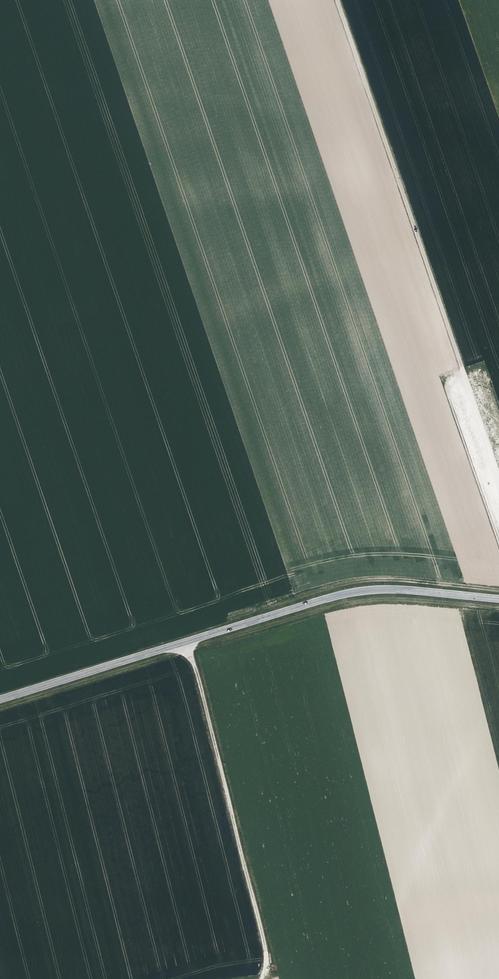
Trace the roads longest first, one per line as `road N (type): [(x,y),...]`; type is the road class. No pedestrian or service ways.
road 1 (tertiary): [(498,599),(355,592),(0,699)]
road 2 (track): [(337,0),(462,372)]
road 3 (track): [(273,975),(187,641)]
road 4 (track): [(498,543),(445,382),(462,372),(498,478)]

